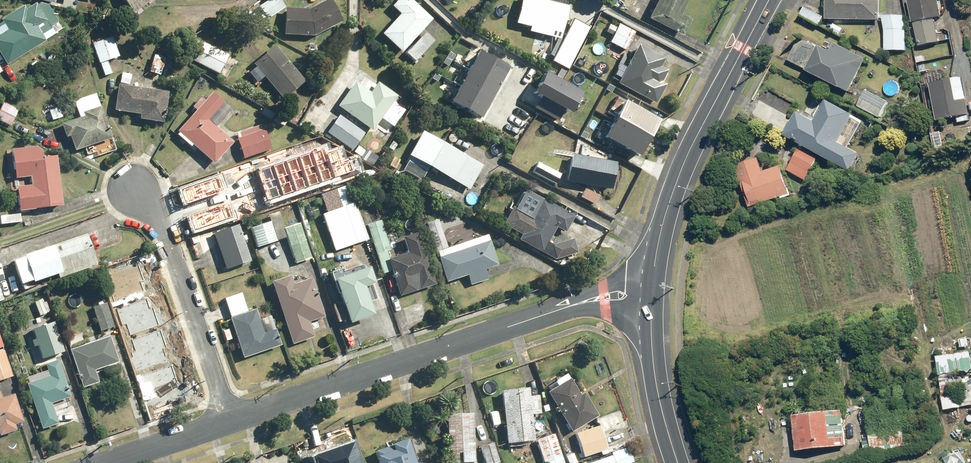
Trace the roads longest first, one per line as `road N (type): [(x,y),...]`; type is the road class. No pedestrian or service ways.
road 1 (residential): [(648,288),(578,302),(226,420)]
road 2 (tertiary): [(769,0),(681,163),(648,288)]
road 3 (residential): [(226,420),(161,222),(133,190)]
road 4 (tertiary): [(648,288),(654,392),(676,462)]
road 5 (residential): [(226,420),(108,462)]

